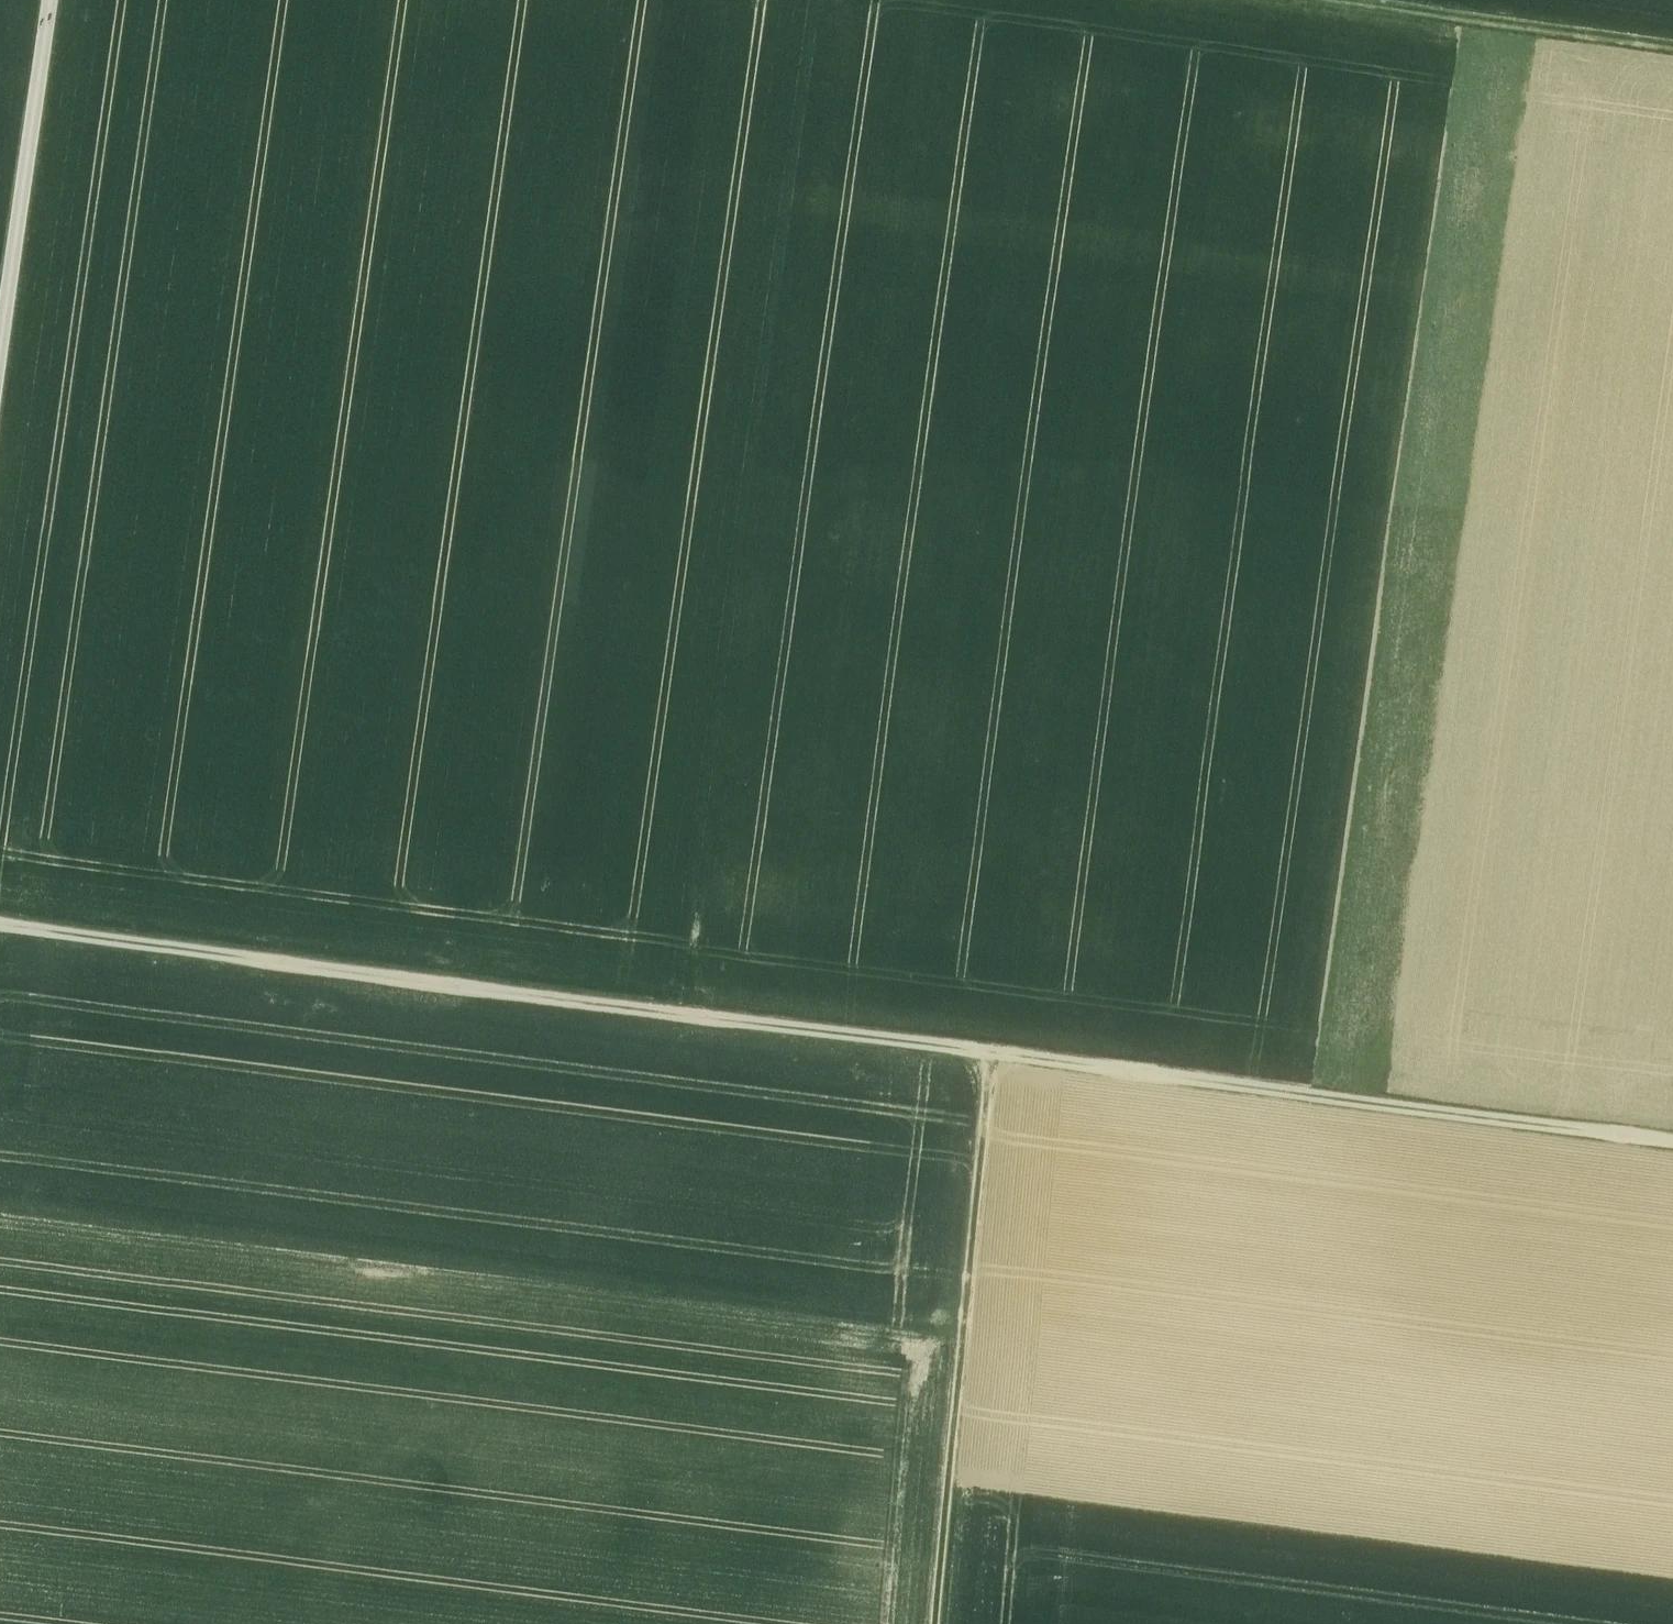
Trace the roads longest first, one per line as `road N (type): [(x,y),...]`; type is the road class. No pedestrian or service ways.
road 1 (track): [(1672,1144),(0,923)]
road 2 (track): [(991,1054),(944,1623)]
road 3 (track): [(58,0),(0,413)]
road 4 (track): [(1369,0),(1672,44)]

